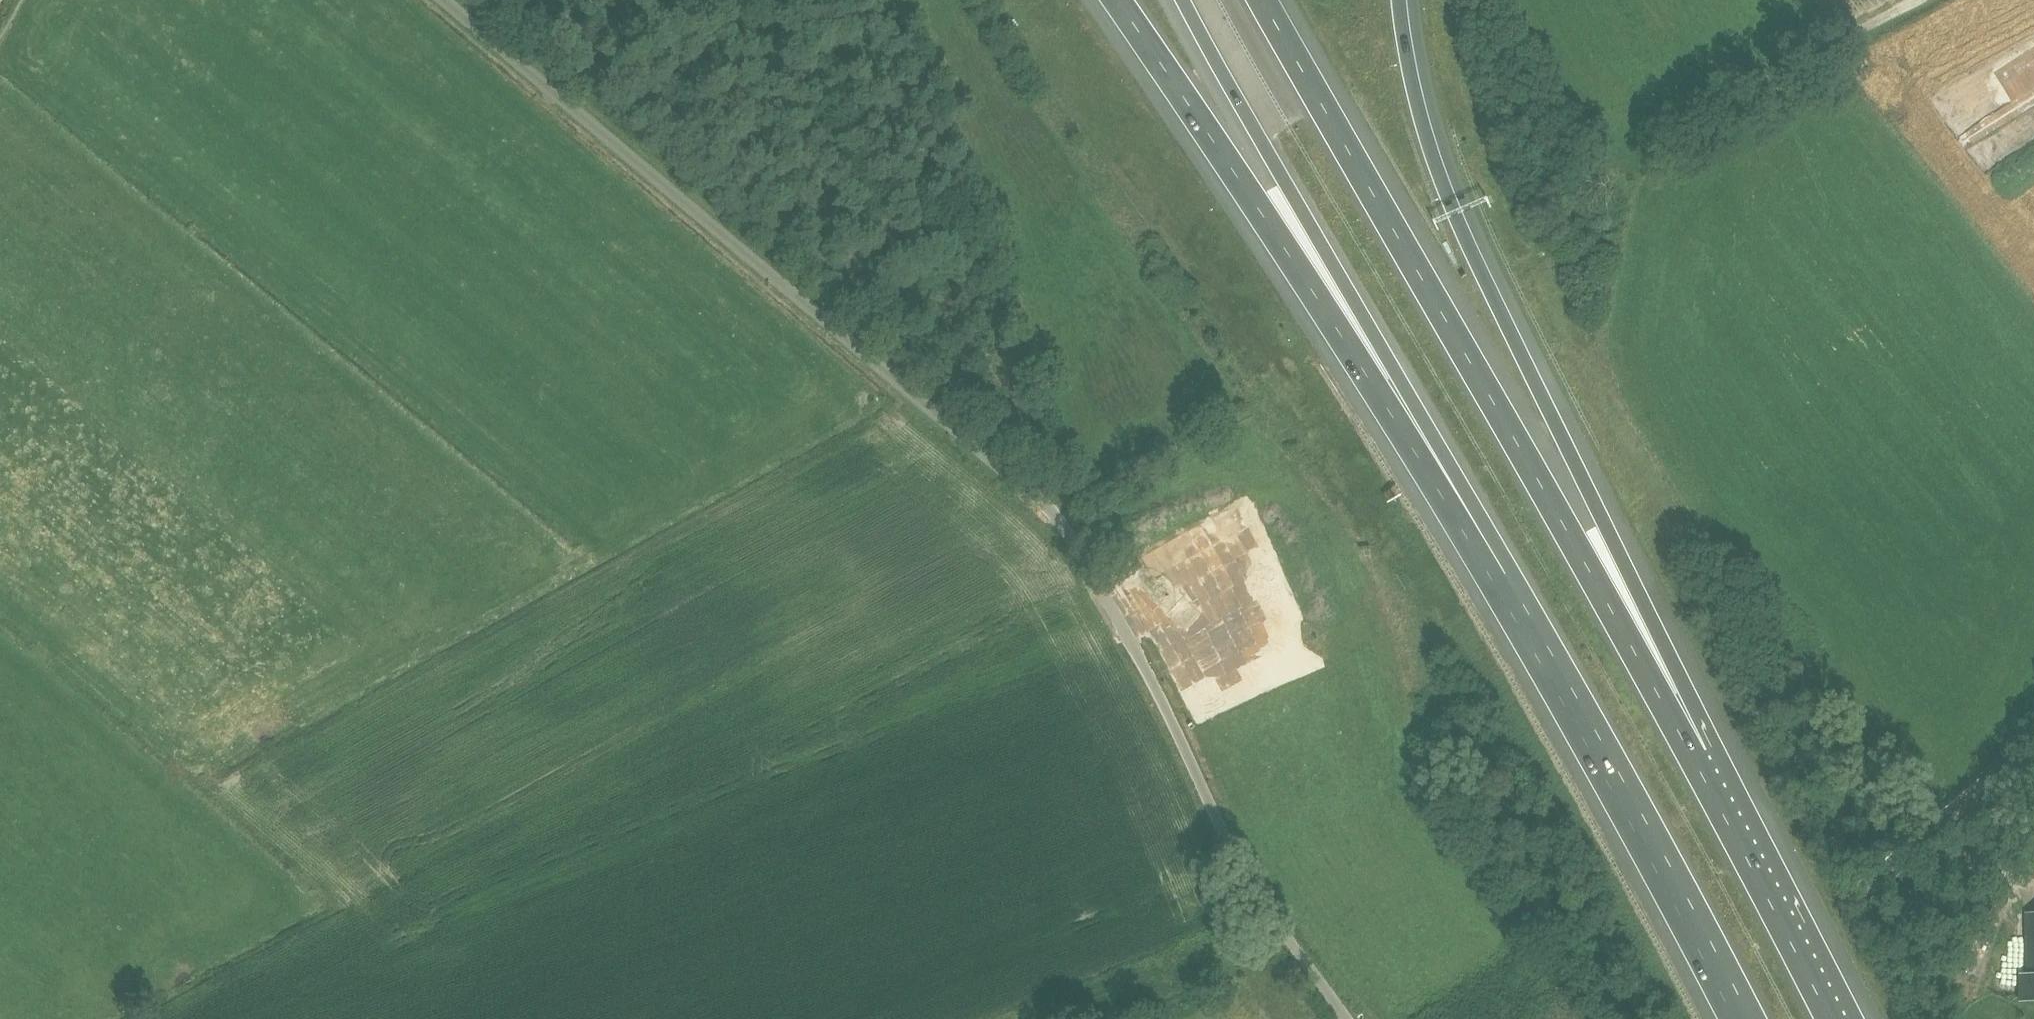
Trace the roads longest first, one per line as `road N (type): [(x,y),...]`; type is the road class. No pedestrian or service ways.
road 1 (unclassified): [(1349,1018),(1243,873),(1144,665),(1063,524),(444,0)]
road 2 (motorway): [(1697,760),(1263,0)]
road 3 (motorway): [(1697,760),(1637,595),(1459,219),(1414,82),(1401,0)]
road 4 (motorway): [(1117,0),(1315,285),(1532,631)]
road 5 (motorway): [(1184,0),(1445,458),(1532,631)]
road 6 (motorway): [(1532,631),(1743,1018)]
road 7 (unclassified): [(1593,167),(1916,0)]
road 8 (motorway): [(1841,1018),(1697,760)]
road 9 (unclassified): [(1930,943),(2033,739)]

